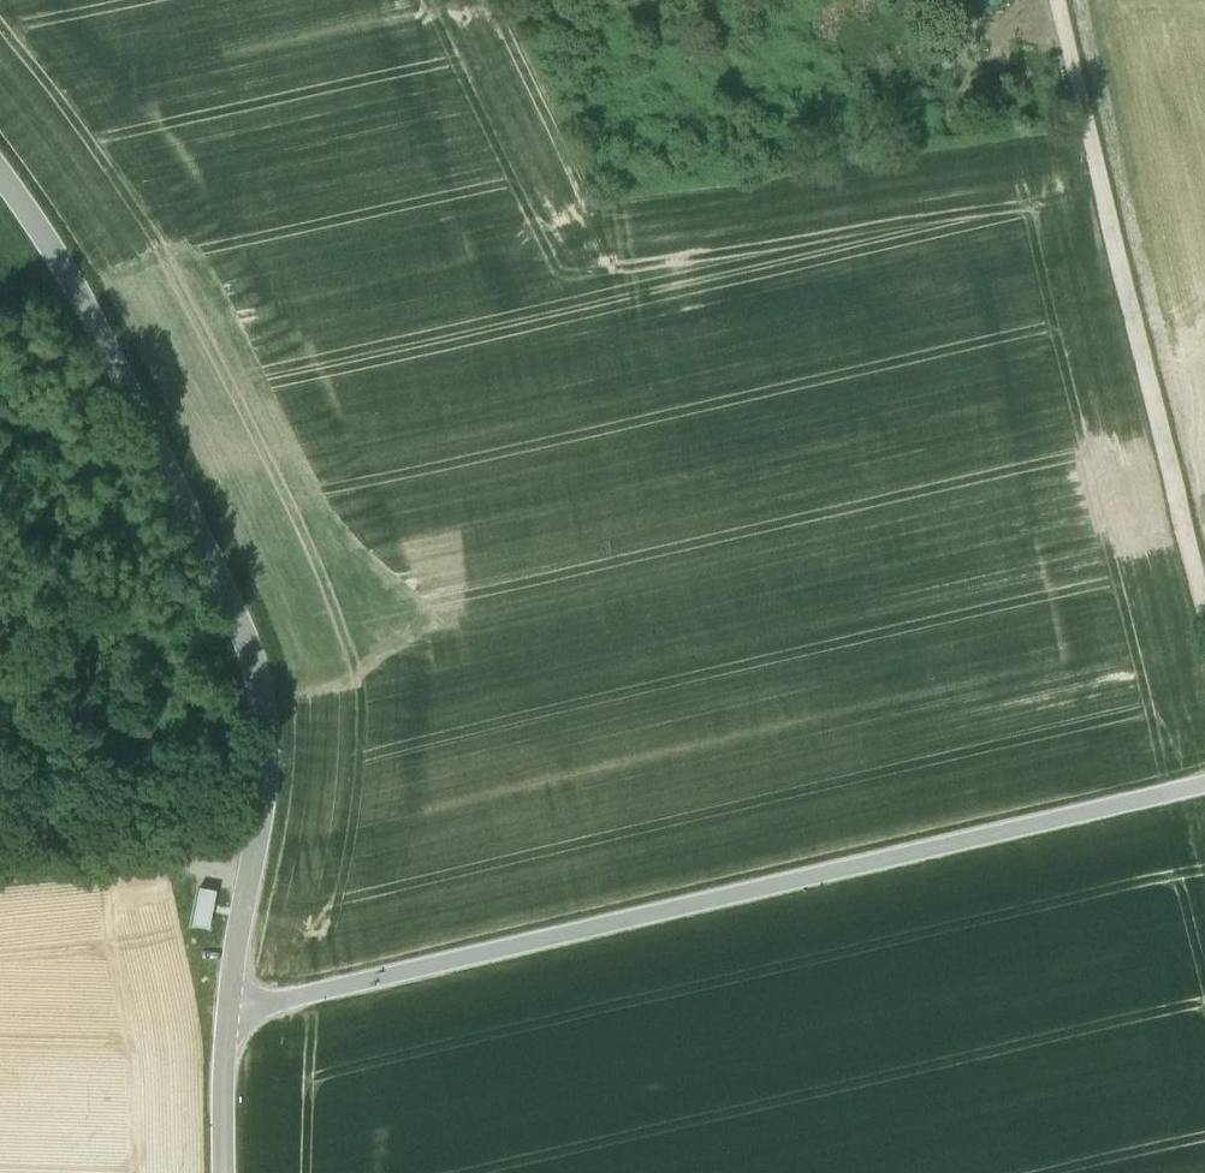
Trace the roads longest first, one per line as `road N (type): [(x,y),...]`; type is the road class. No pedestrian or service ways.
road 1 (unclassified): [(226,1007),(1204,788)]
road 2 (unclassified): [(226,1007),(256,849),(267,718),(138,406),(0,169)]
road 3 (unclassified): [(1204,588),(1064,0)]
road 4 (track): [(256,849),(0,873)]
road 5 (unclassified): [(227,1172),(226,1007)]

